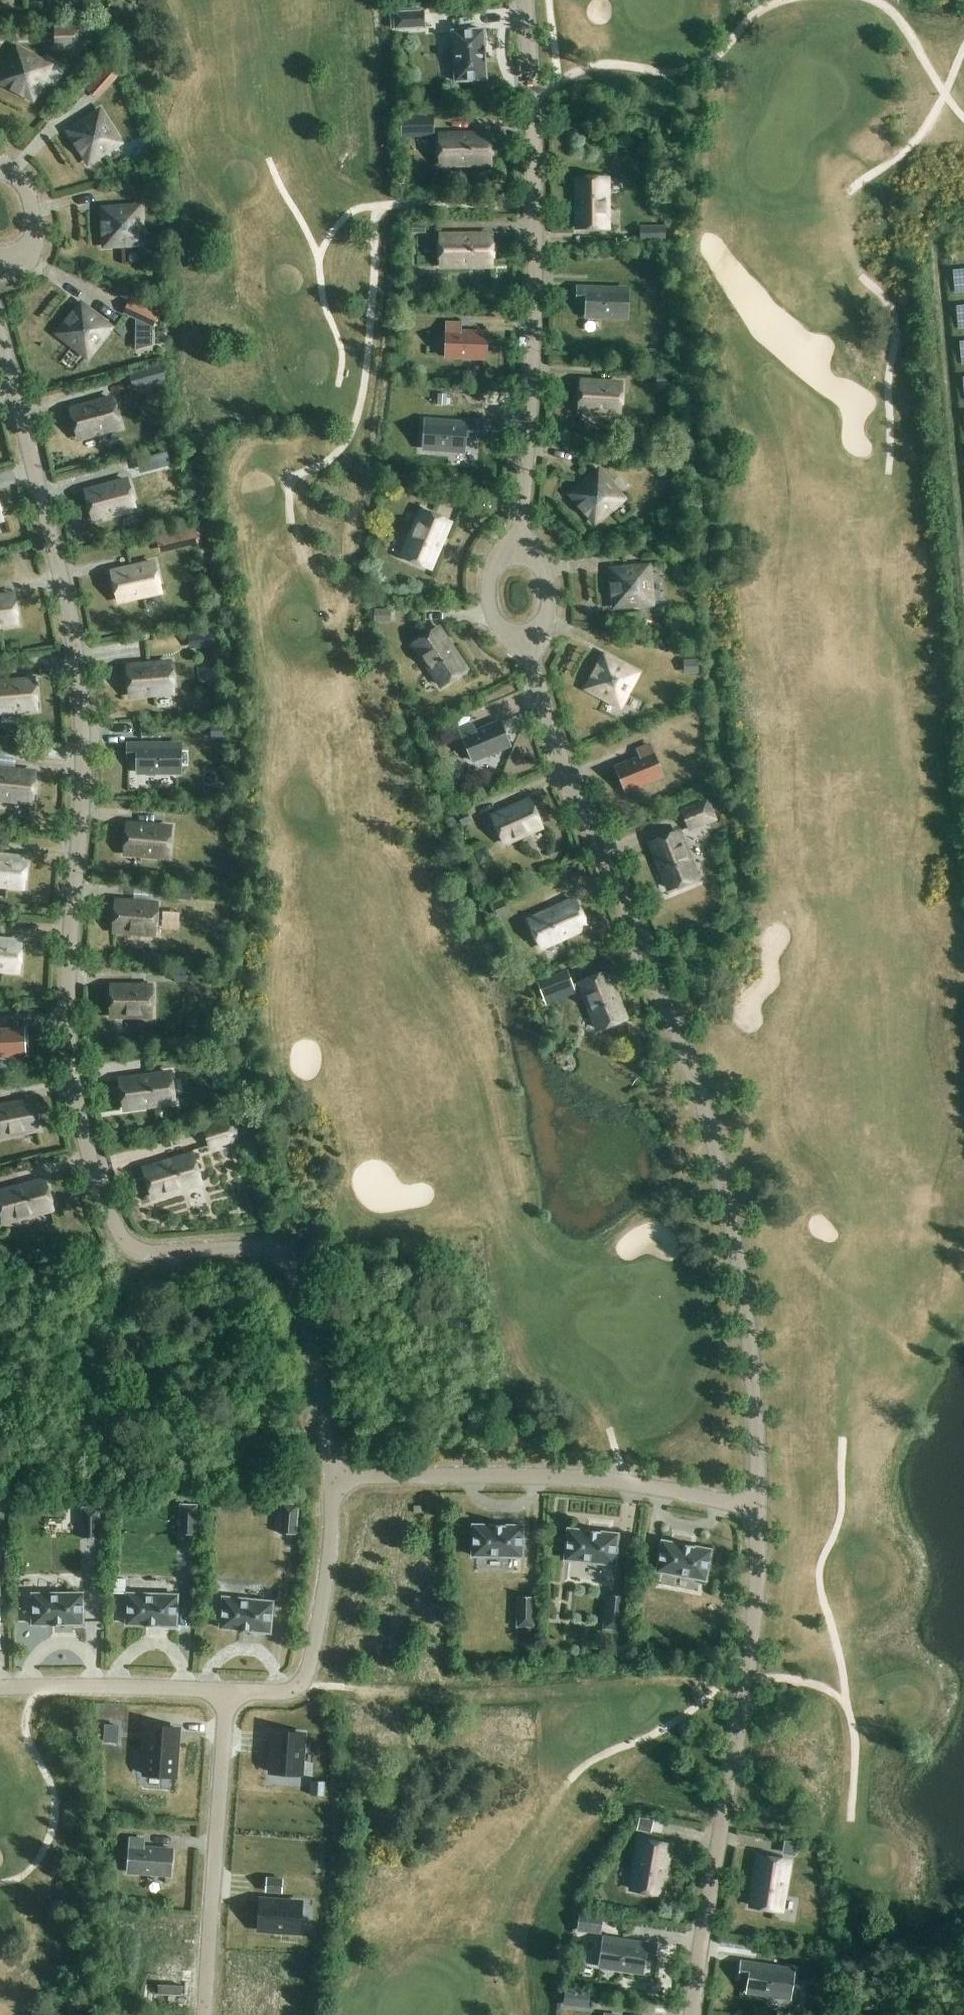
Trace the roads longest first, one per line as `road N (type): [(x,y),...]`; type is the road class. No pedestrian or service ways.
road 1 (residential): [(332,1477),(293,1257),(267,1245),(133,1248),(113,1224),(94,1175),(69,1032),(83,783),(79,676),(0,334)]
road 2 (residential): [(761,1508),(747,1309),(713,1131),(565,768),(525,643)]
road 3 (residential): [(517,546),(535,201),(525,0)]
road 4 (residential): [(692,2014),(750,1655),(761,1508)]
road 5 (residential): [(332,1477),(595,1477),(761,1508)]
road 6 (residential): [(206,2014),(225,1690)]
road 7 (residential): [(225,1690),(286,1691),(303,1682),(327,1573),(332,1477)]
road 8 (residential): [(0,1687),(225,1690)]
road 9 (residential): [(0,267),(27,251),(31,228),(20,184),(0,167)]
road 10 (residential): [(517,546),(497,558),(489,600),(501,625),(525,643)]

